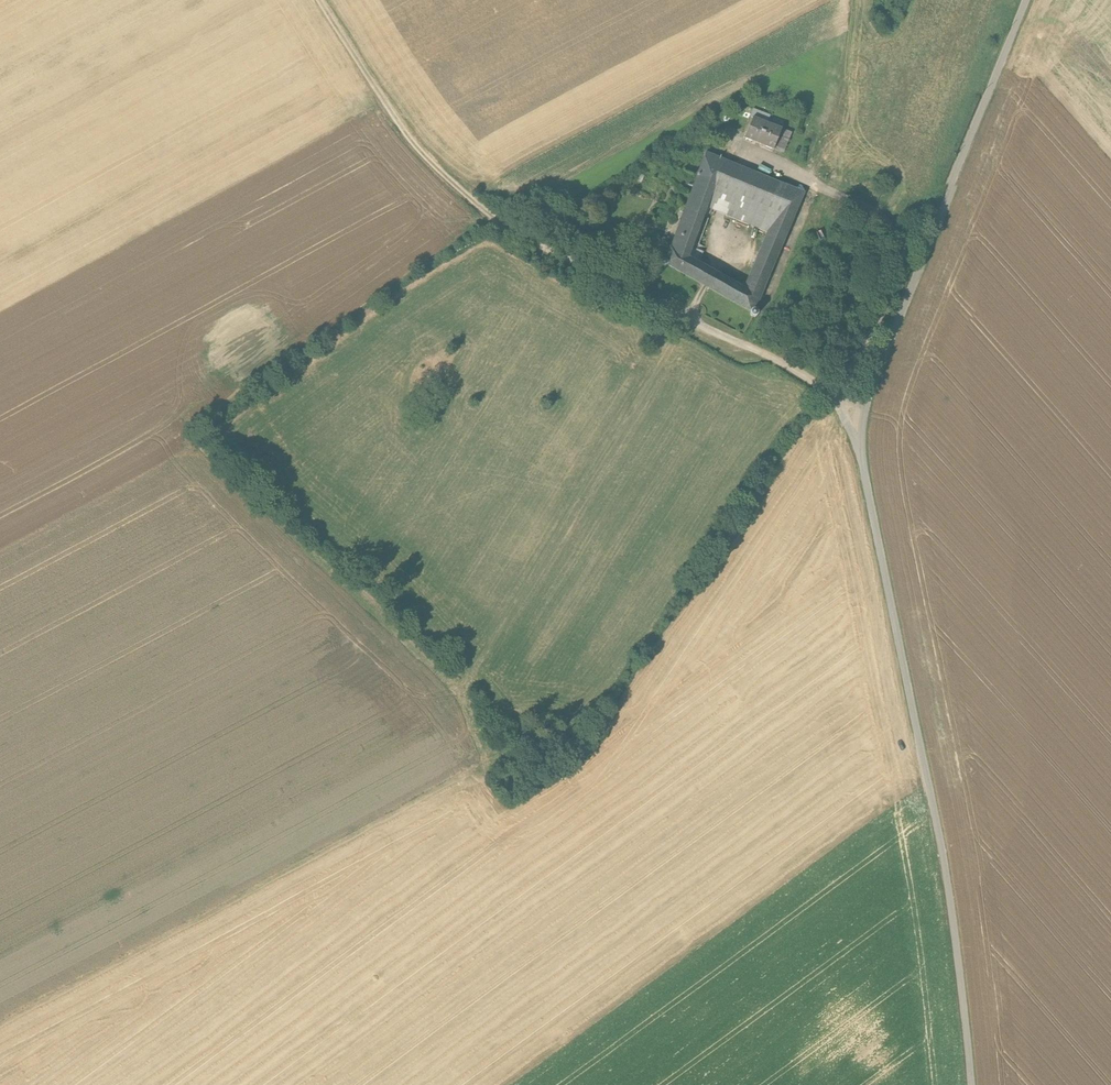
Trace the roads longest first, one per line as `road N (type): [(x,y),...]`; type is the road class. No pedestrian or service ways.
road 1 (track): [(690,321),(513,232),(408,141),(315,0)]

